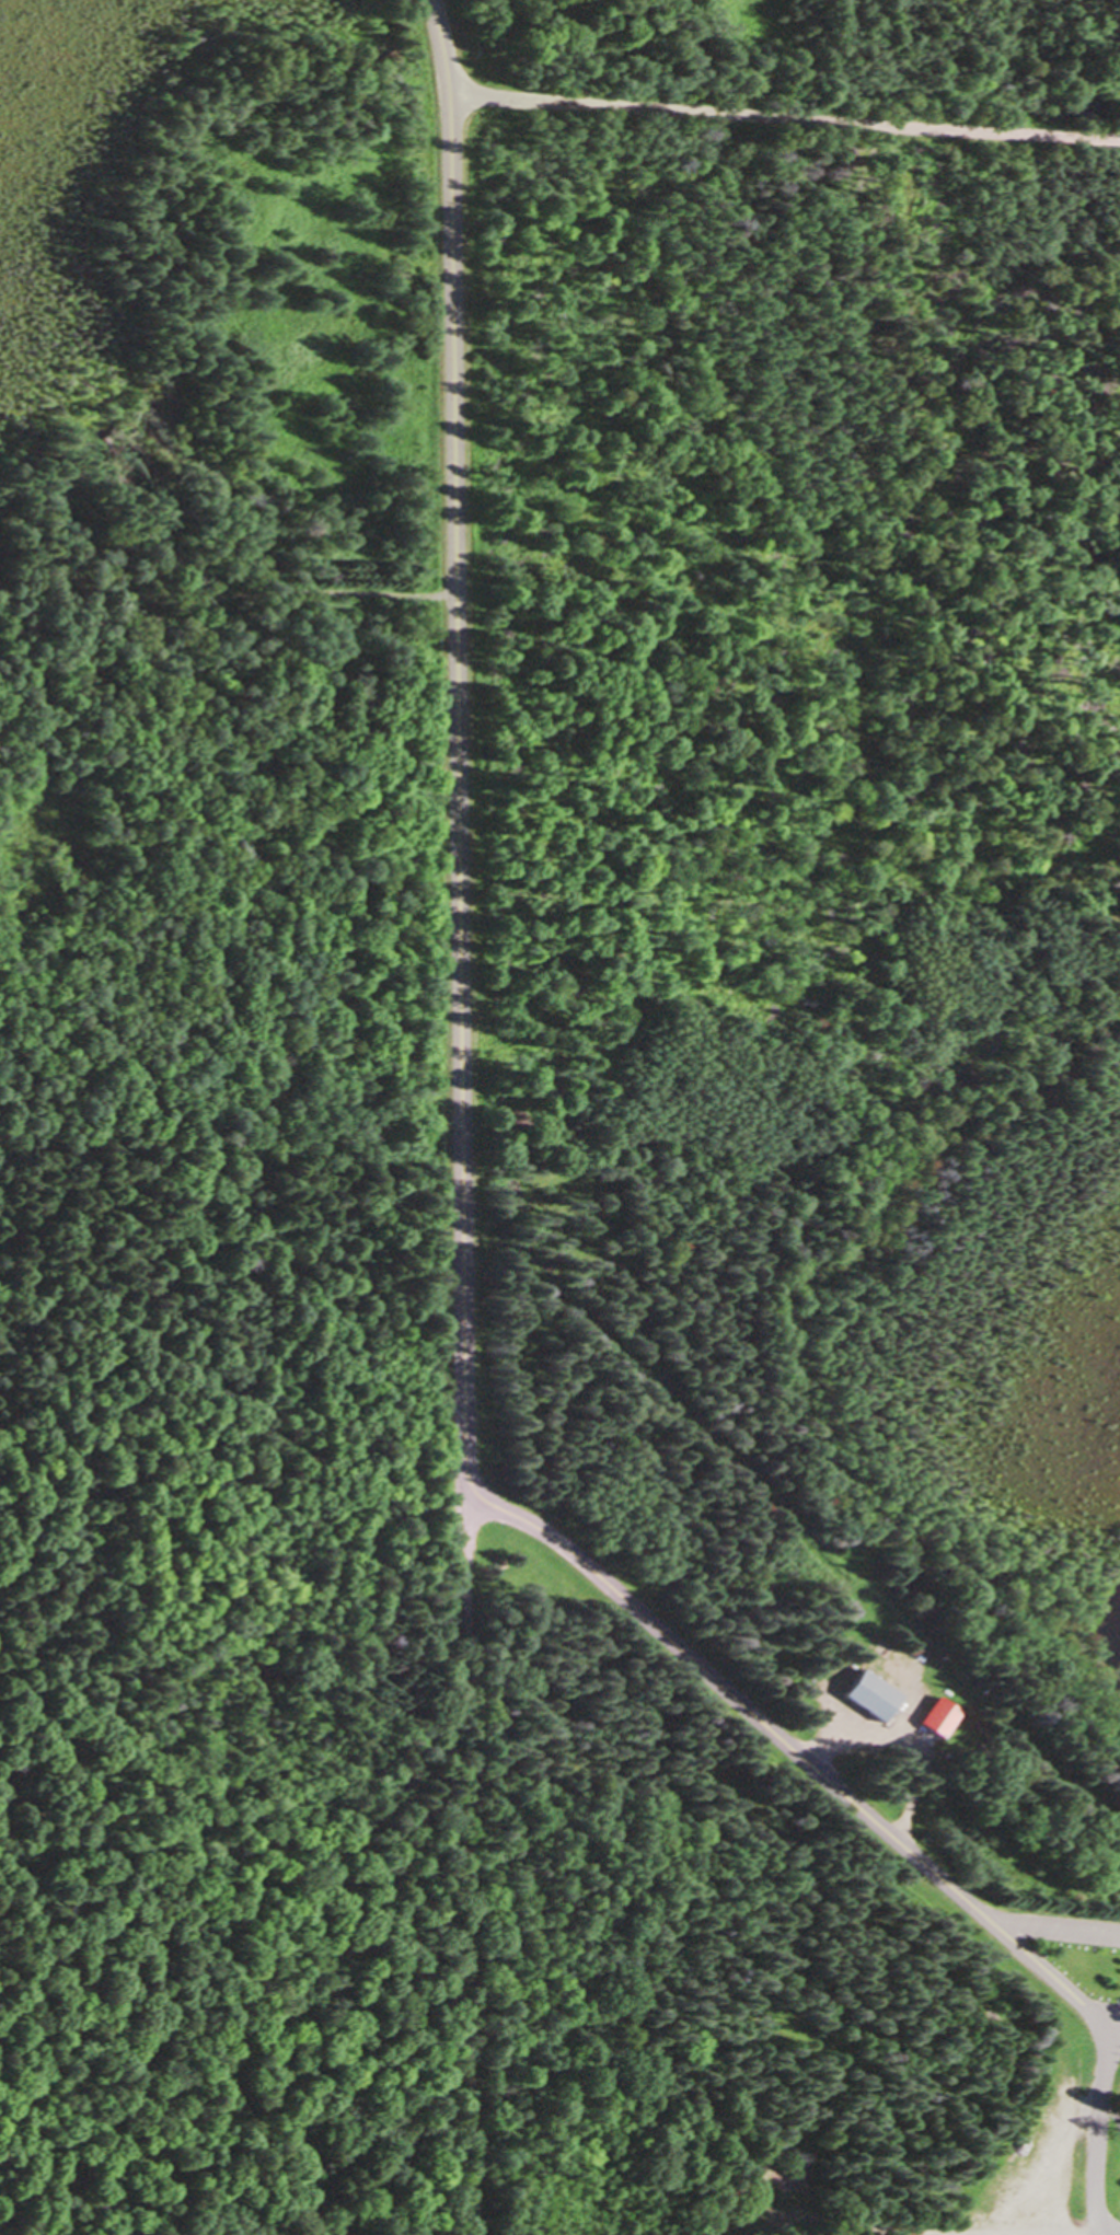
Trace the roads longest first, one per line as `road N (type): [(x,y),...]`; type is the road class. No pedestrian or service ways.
road 1 (residential): [(462,1492),(450,94)]
road 2 (residential): [(475,2234),(462,1492)]
road 3 (residential): [(1119,136),(450,94)]

